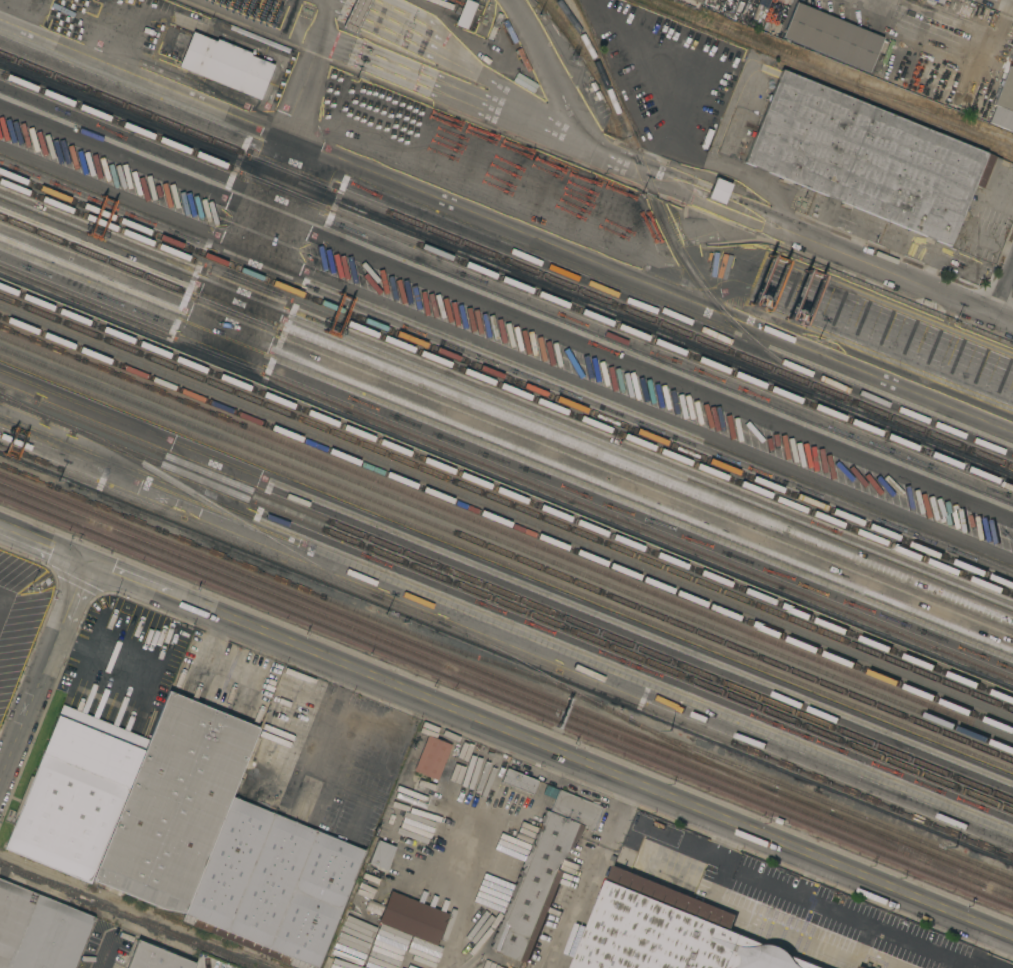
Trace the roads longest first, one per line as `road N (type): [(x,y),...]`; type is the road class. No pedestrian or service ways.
road 1 (tertiary): [(0,531),(1012,939)]
road 2 (residential): [(642,169),(988,319)]
road 3 (residential): [(86,566),(0,780)]

